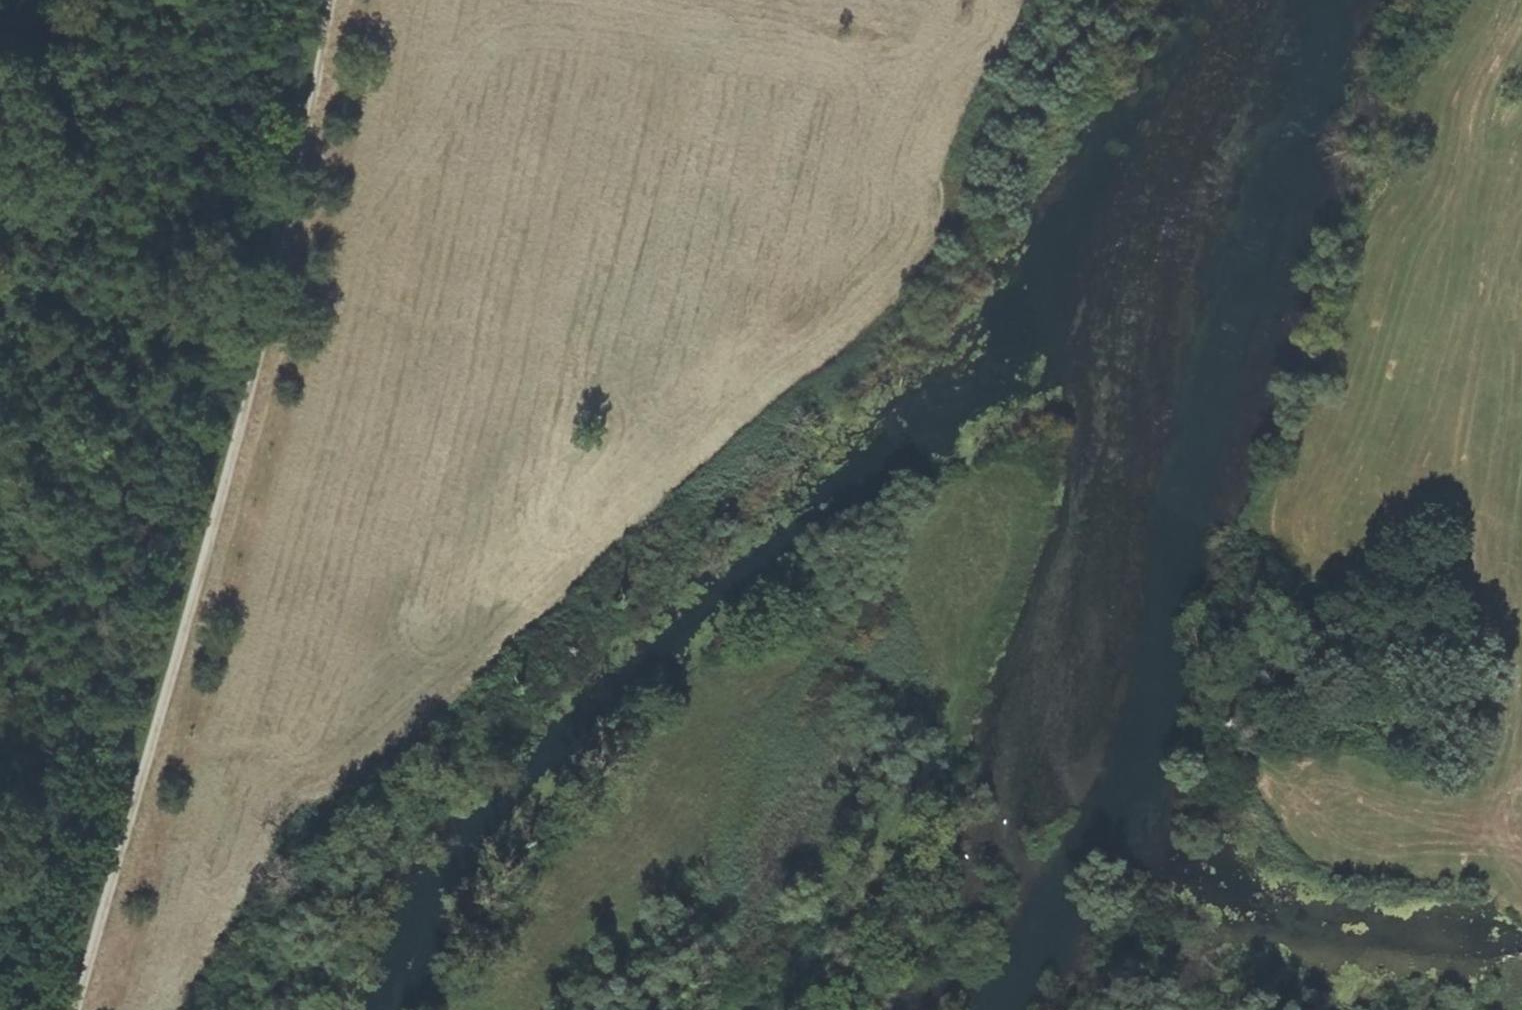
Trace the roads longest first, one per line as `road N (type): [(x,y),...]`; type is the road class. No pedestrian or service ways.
road 1 (track): [(331,0),(219,504),(75,1009)]
road 2 (track): [(812,1009),(917,809),(1009,524)]

